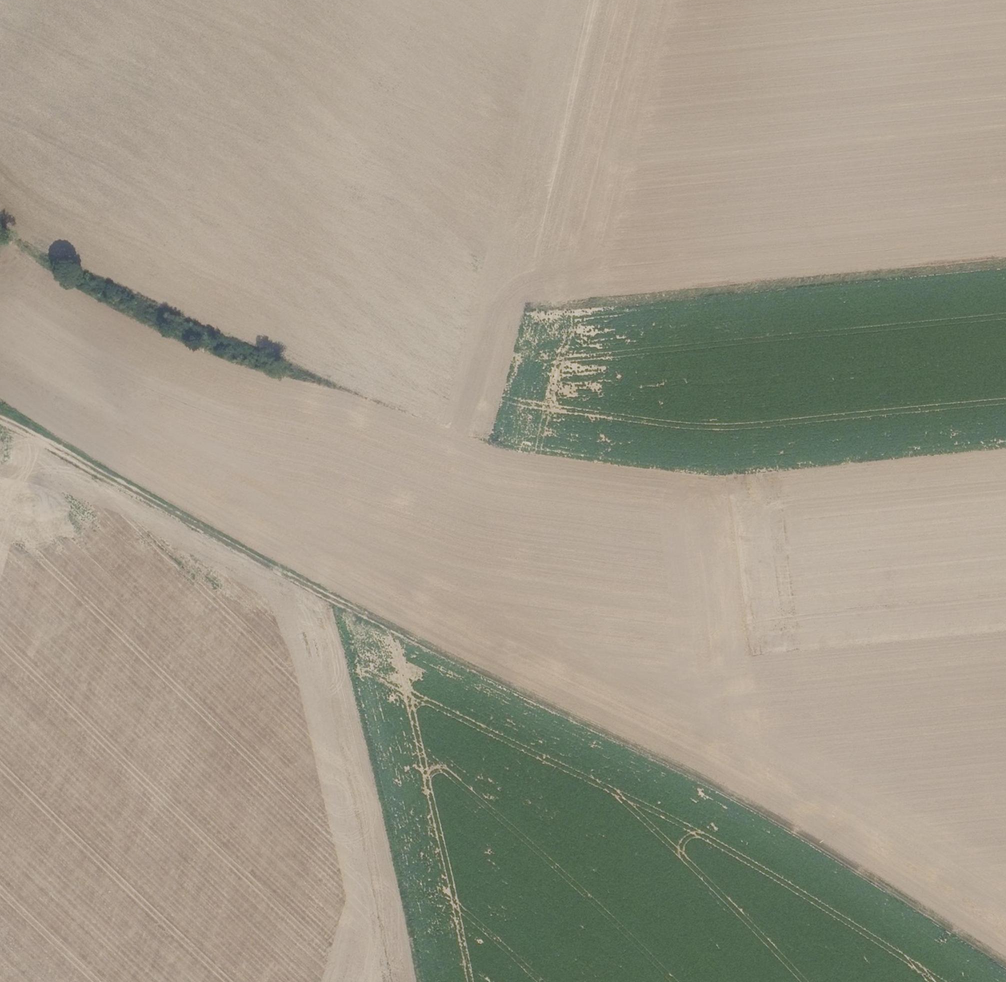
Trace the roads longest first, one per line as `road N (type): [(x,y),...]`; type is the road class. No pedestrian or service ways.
road 1 (track): [(0,404),(416,625),(695,757),(839,837),(1005,949)]

